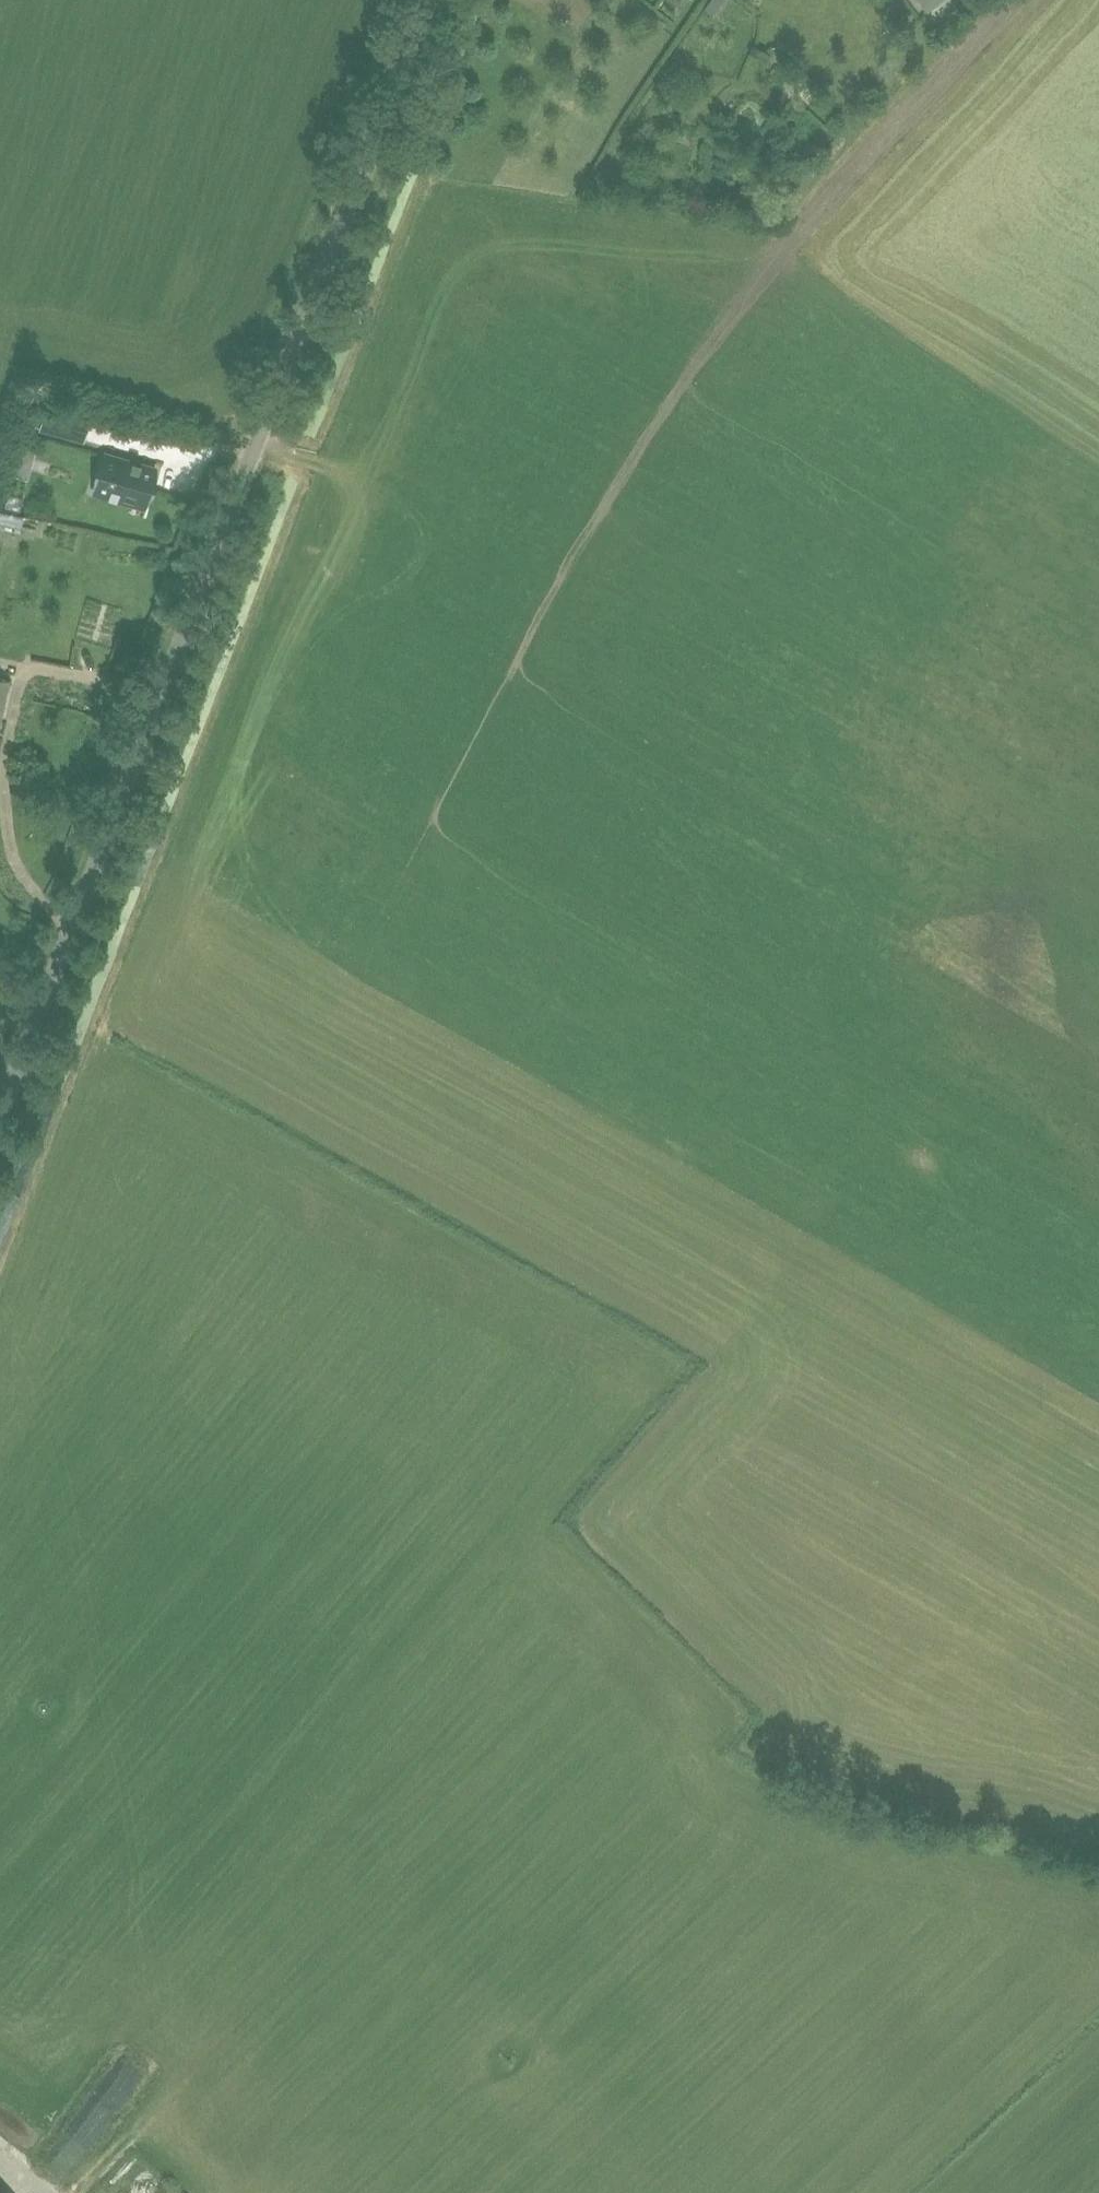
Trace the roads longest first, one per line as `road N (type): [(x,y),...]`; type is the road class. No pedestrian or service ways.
road 1 (unclassified): [(0,1115),(215,554),(444,0)]

